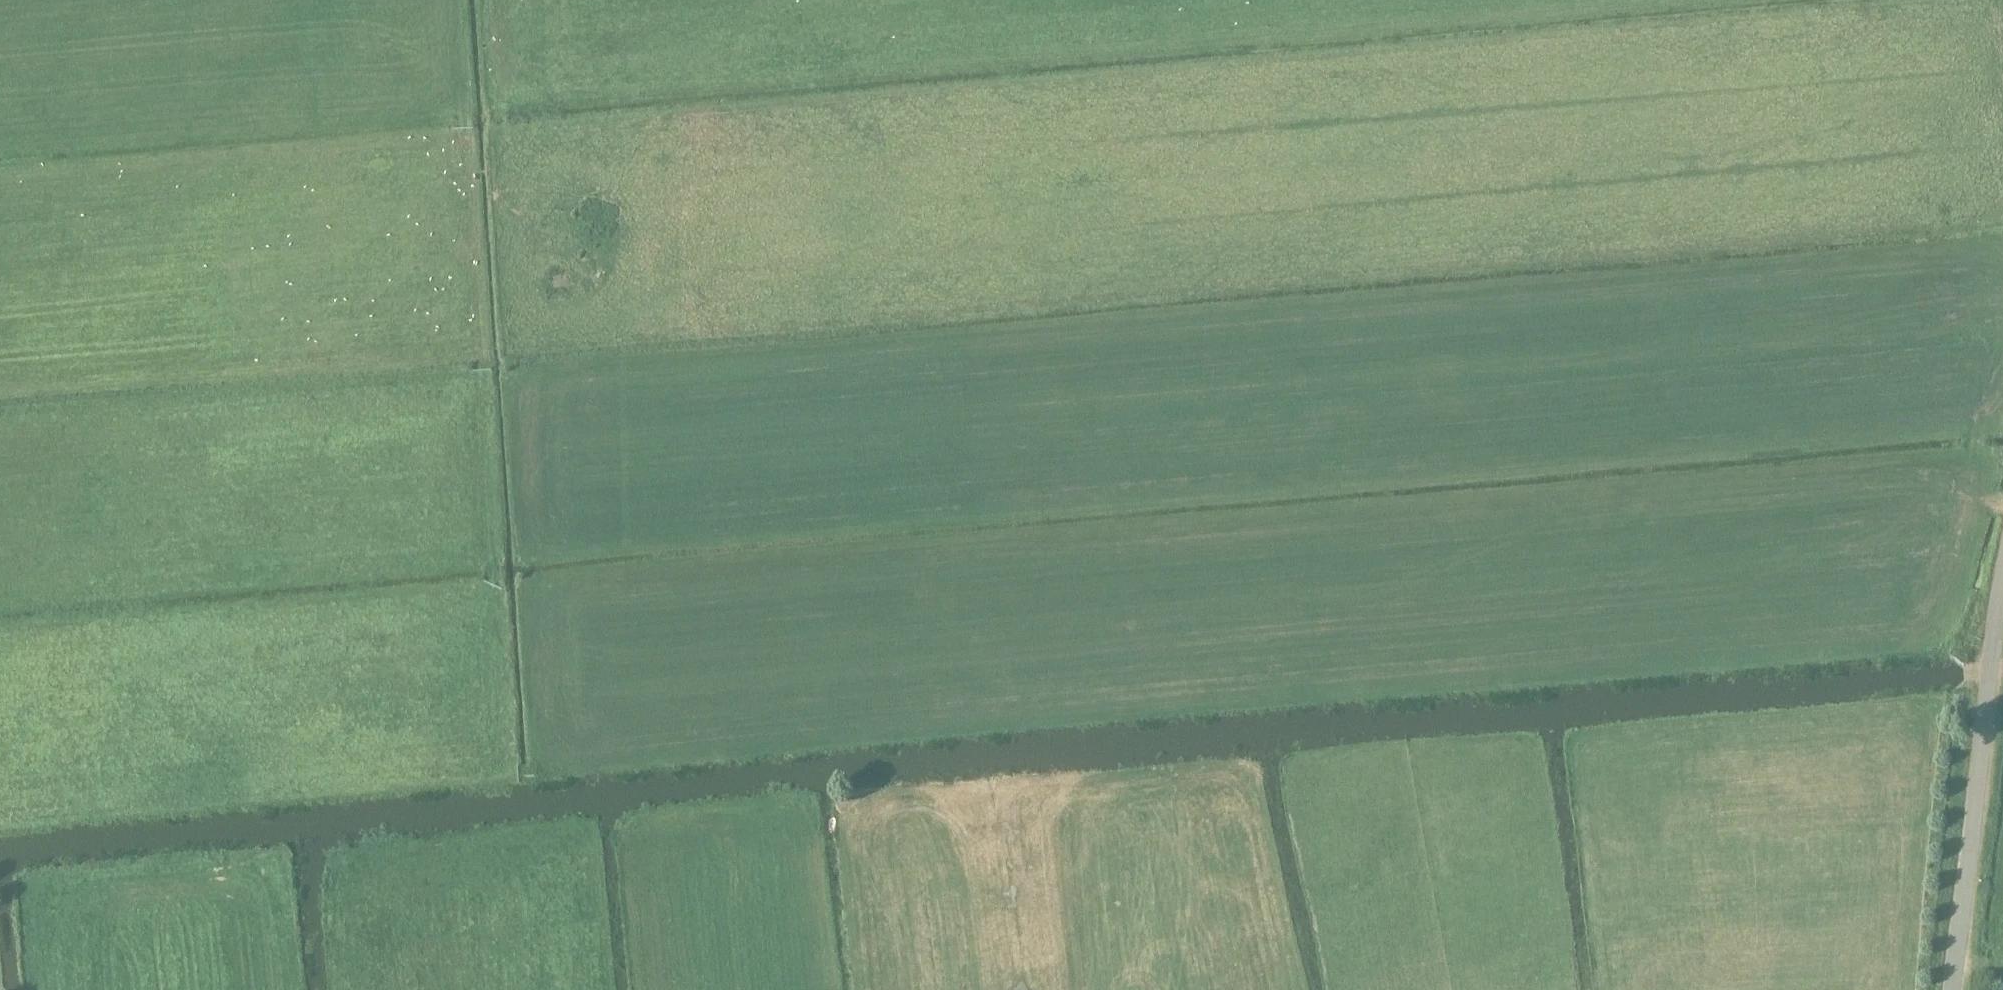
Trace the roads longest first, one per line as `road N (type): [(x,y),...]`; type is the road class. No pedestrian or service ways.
road 1 (unclassified): [(1949,989),(2002,576)]

